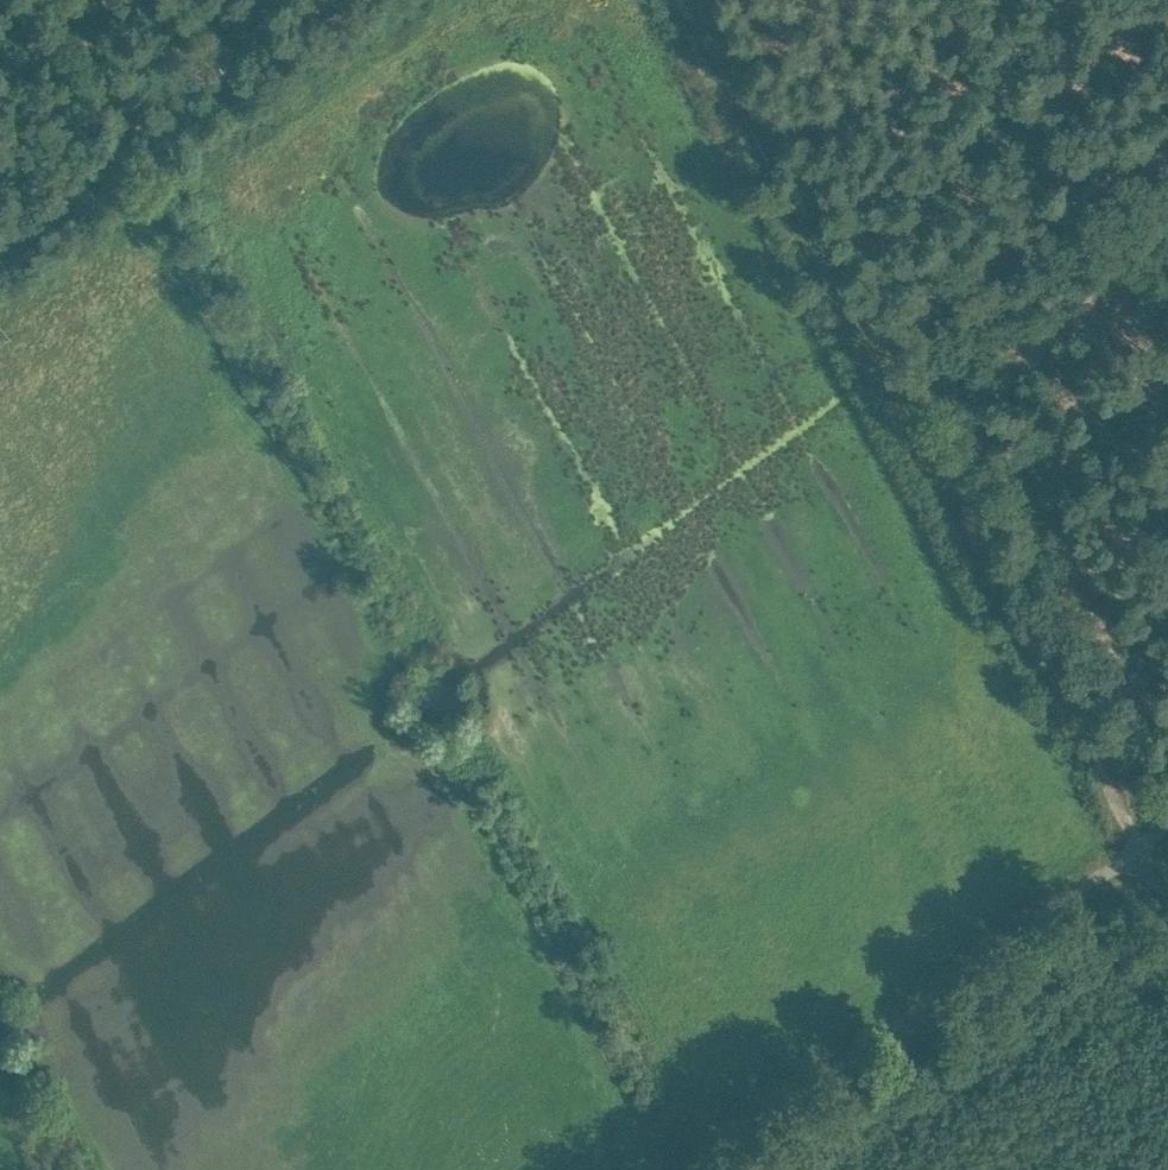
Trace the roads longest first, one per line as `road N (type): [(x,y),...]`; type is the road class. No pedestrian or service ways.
road 1 (track): [(1158,861),(736,1169)]

